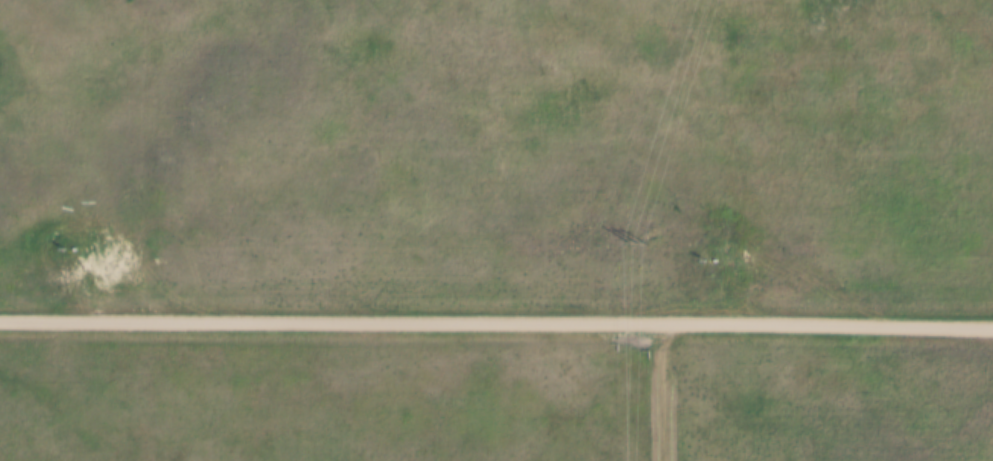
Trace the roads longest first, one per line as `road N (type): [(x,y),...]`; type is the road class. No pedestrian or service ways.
road 1 (residential): [(992,327),(0,317)]
road 2 (track): [(660,460),(662,320)]

